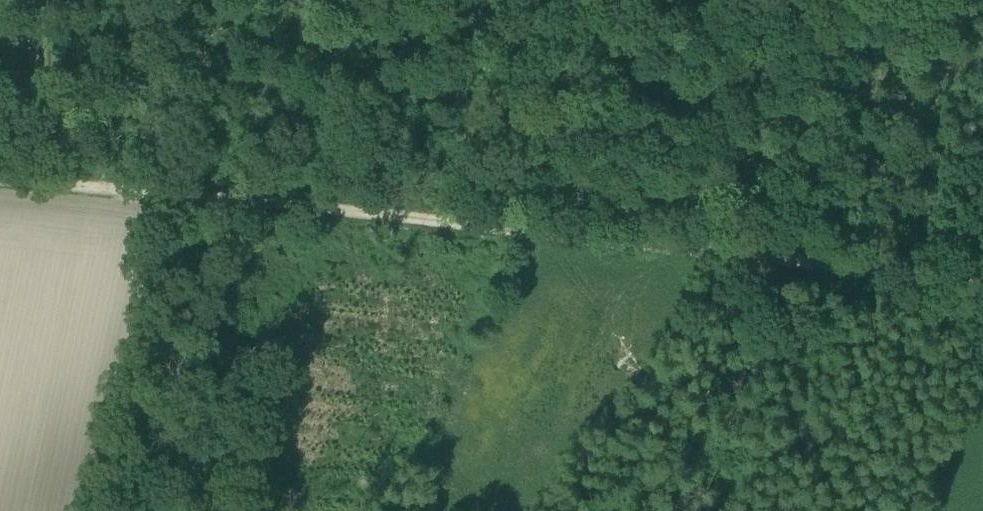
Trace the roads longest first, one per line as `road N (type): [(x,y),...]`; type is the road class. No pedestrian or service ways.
road 1 (track): [(0,182),(982,279)]
road 2 (track): [(885,271),(722,510)]
road 3 (track): [(76,190),(65,0)]

